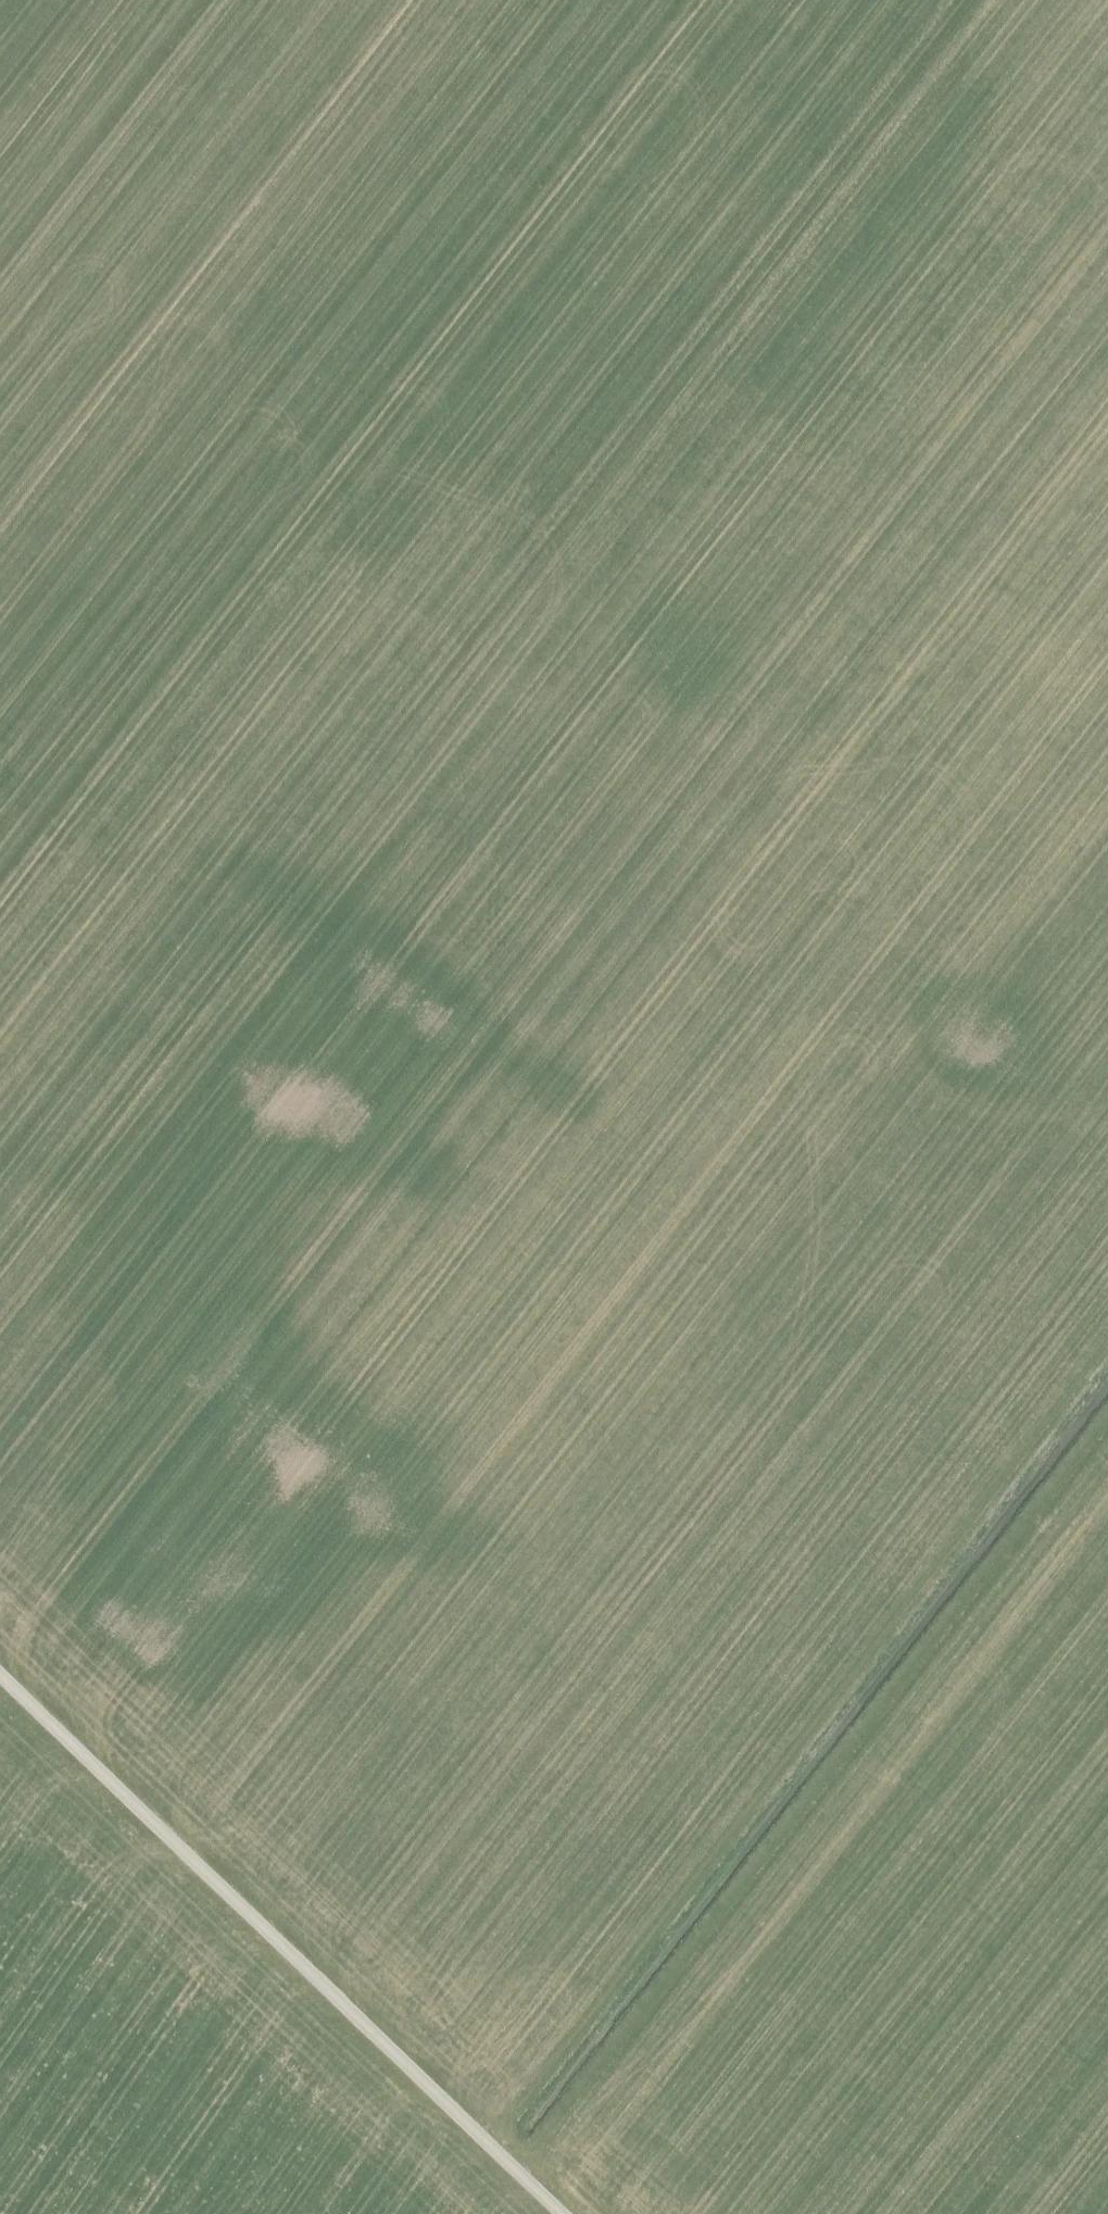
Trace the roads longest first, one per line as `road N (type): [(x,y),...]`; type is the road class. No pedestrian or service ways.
road 1 (unclassified): [(558,2213),(0,1676)]

